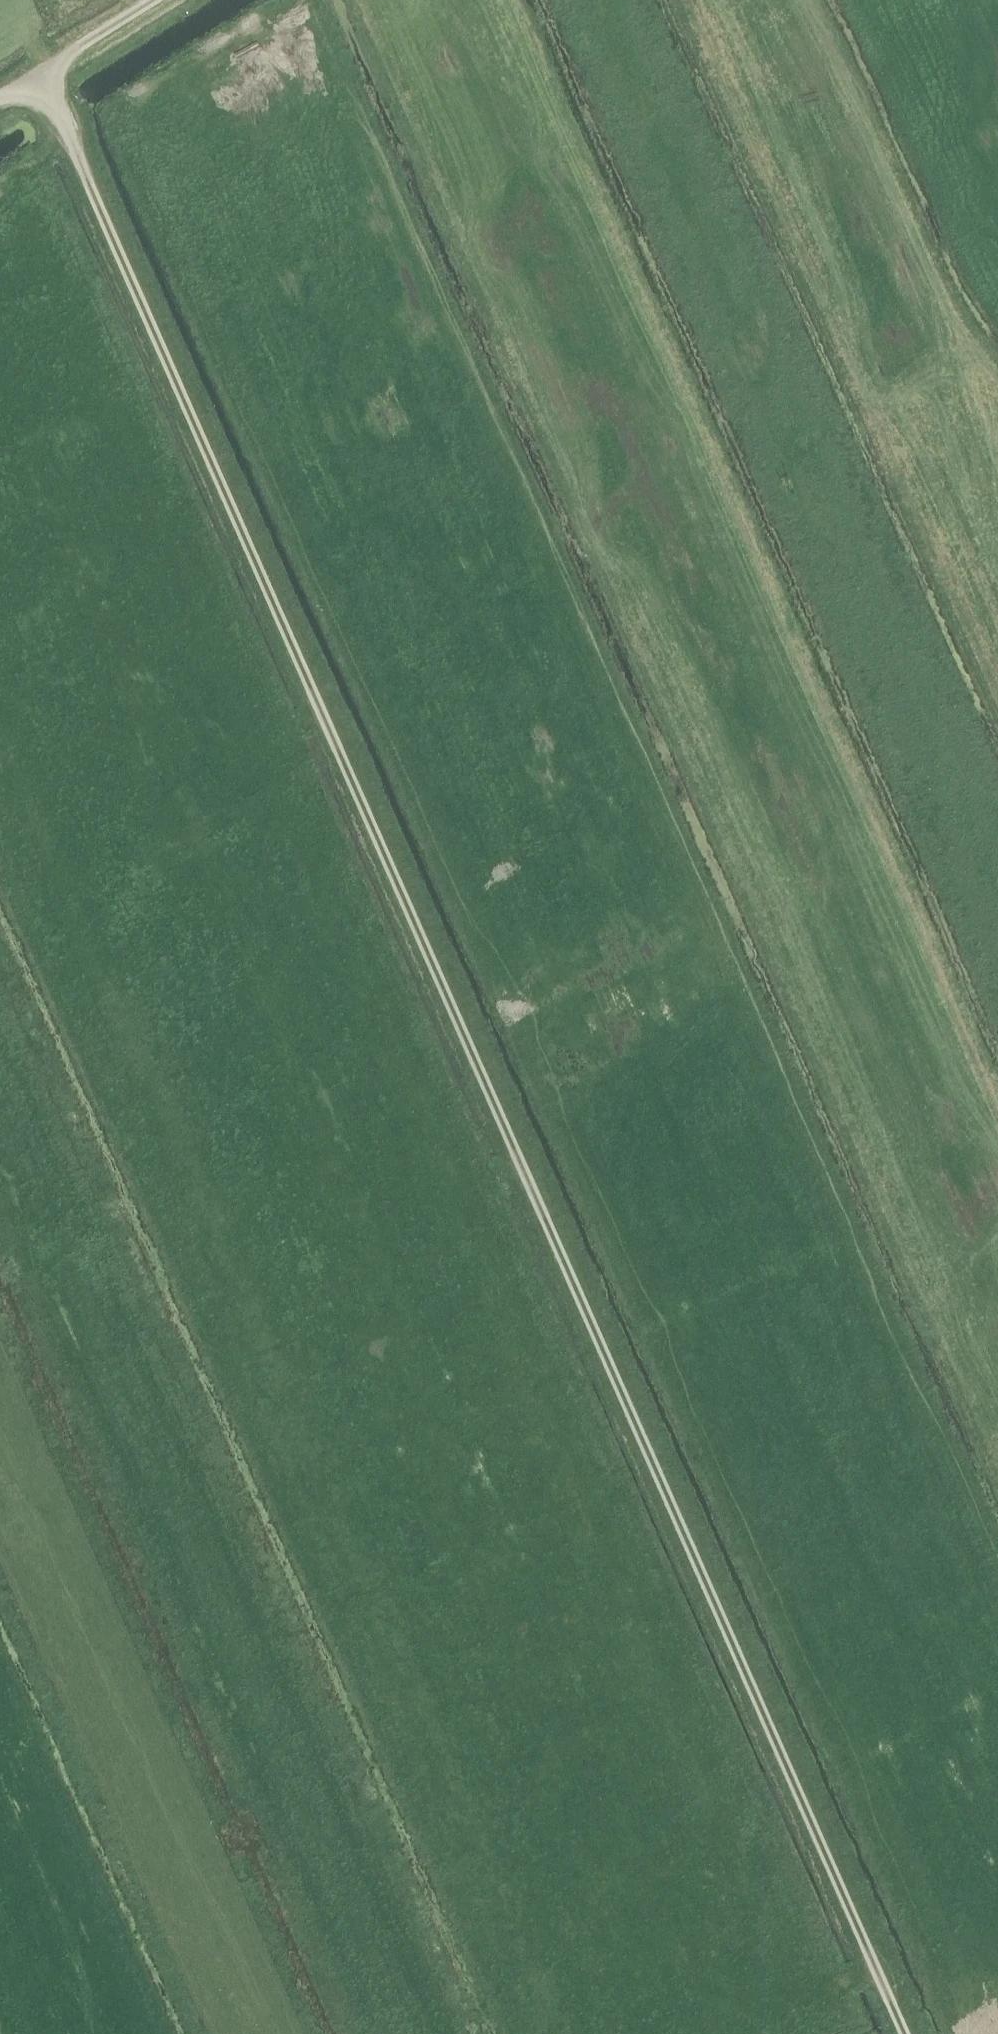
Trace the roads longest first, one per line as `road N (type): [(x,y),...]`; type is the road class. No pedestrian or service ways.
road 1 (track): [(911,2033),(352,761),(38,76)]
road 2 (track): [(154,0),(0,101)]

